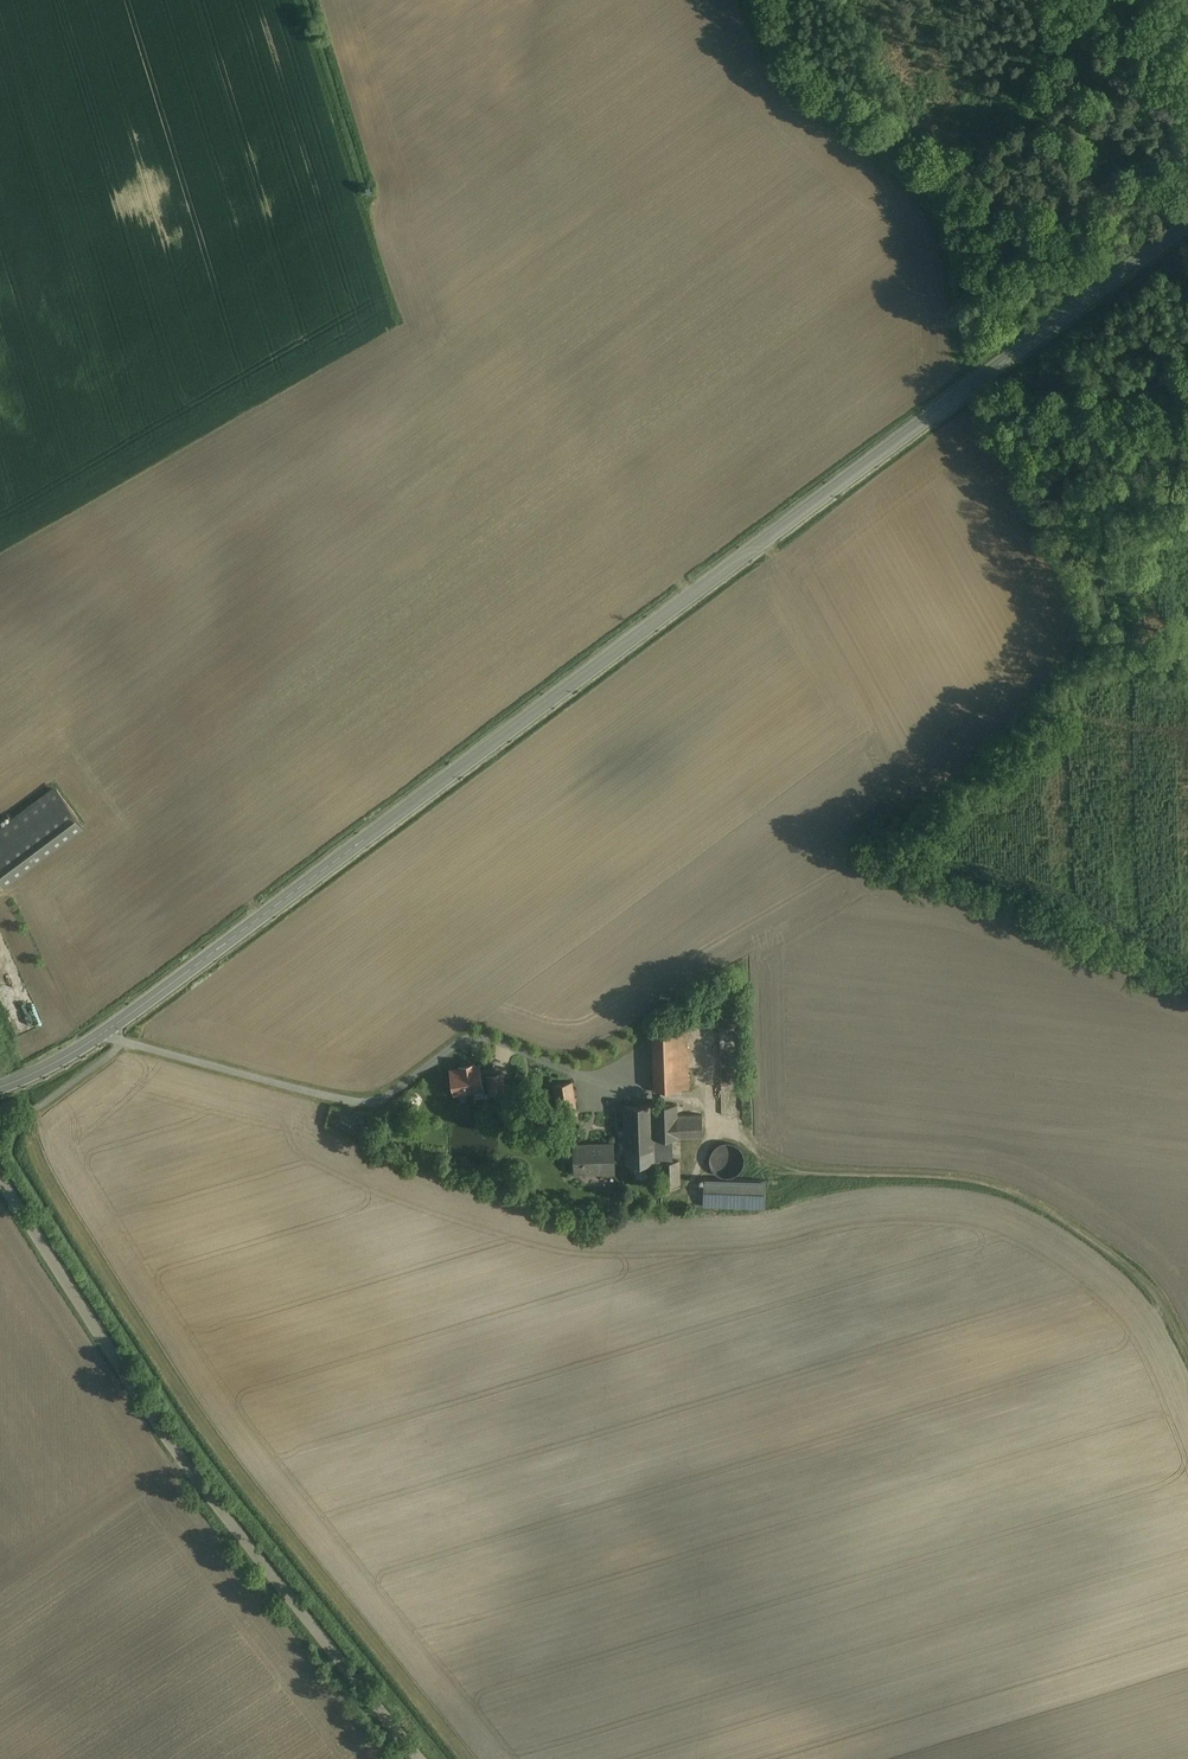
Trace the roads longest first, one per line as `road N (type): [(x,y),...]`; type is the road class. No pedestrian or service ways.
road 1 (secondary): [(1187,223),(105,1032),(0,1088)]
road 2 (unclassified): [(0,1178),(189,1467),(420,1758)]
road 3 (track): [(598,1082),(704,1101),(764,1158),(799,1174),(968,1178),(1031,1199),(1133,1269),(1187,1358)]

